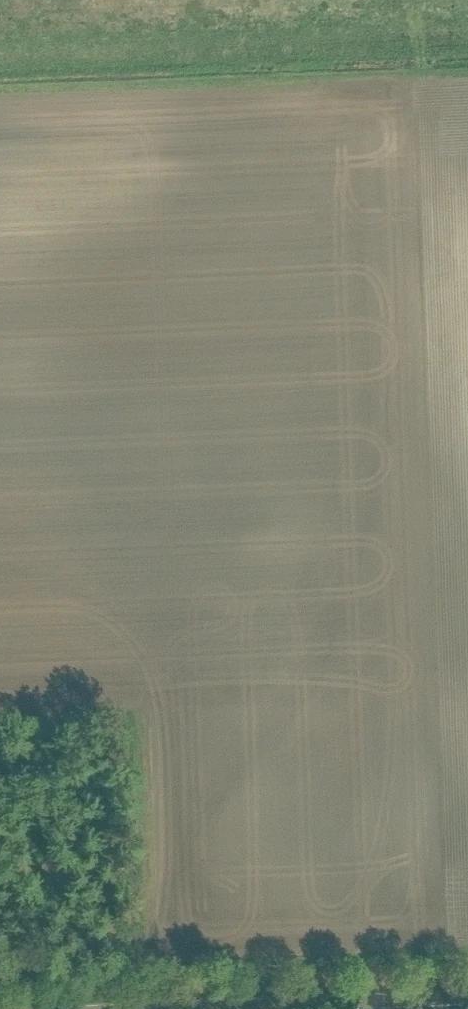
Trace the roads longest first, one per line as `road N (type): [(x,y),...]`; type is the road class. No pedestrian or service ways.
road 1 (secondary): [(282,1008),(467,1001)]

